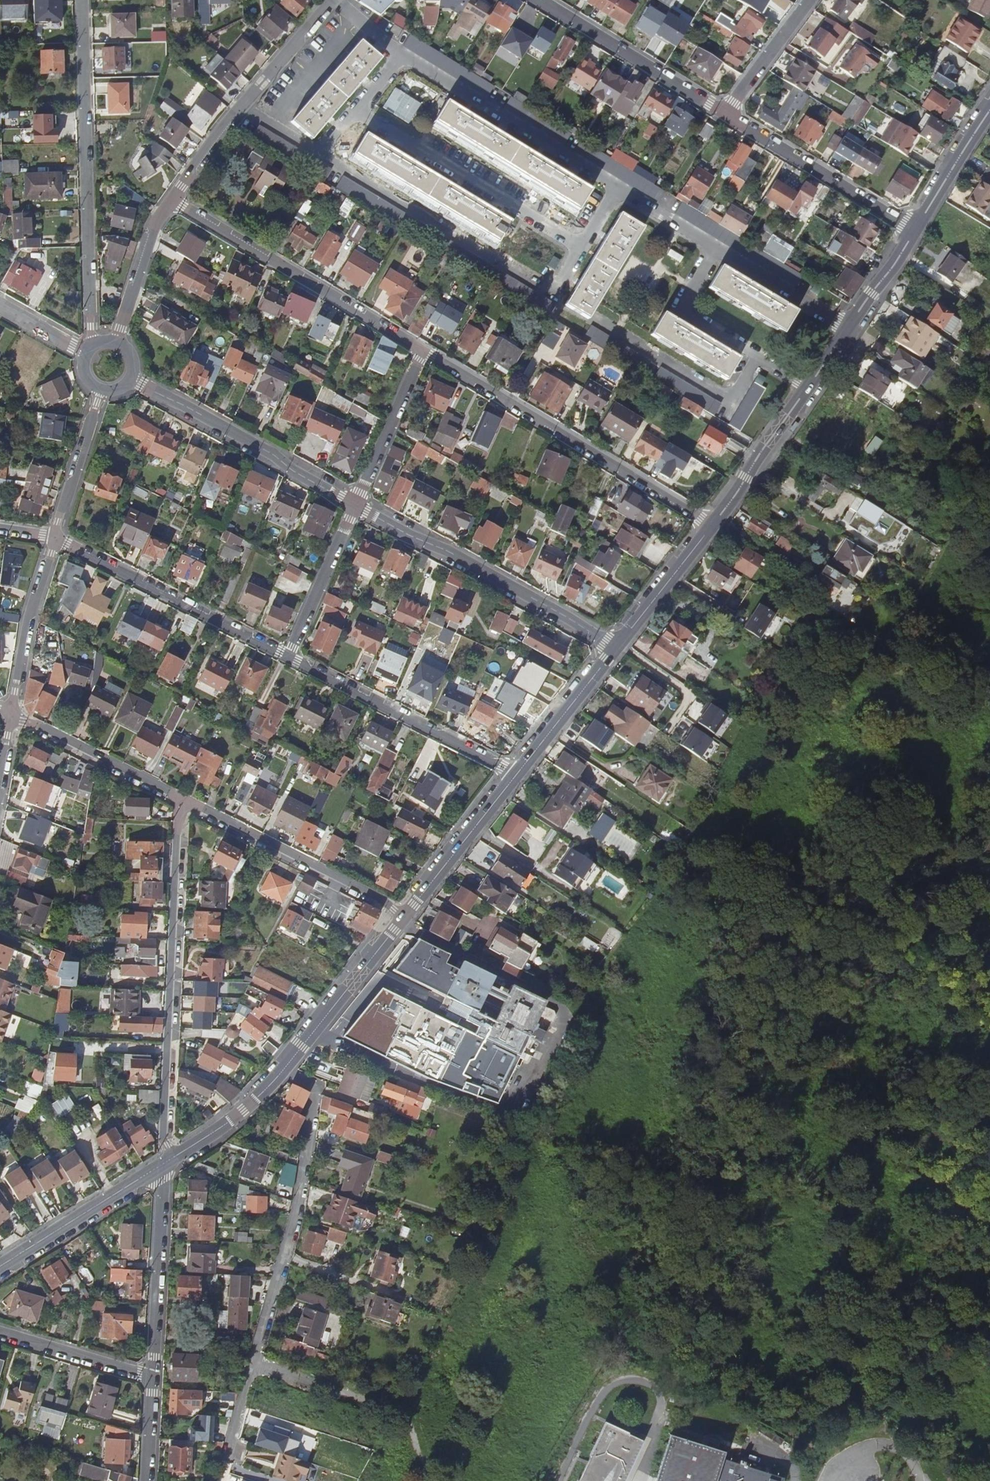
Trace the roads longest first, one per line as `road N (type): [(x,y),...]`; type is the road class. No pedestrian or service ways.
road 1 (residential): [(164,1164),(181,799)]
road 2 (residential): [(82,0),(94,344)]
road 3 (residential): [(423,351),(713,525)]
road 4 (residential): [(319,154),(553,295),(581,248)]
road 5 (residential): [(255,1361),(297,1214),(313,1088),(283,1071)]
road 6 (residential): [(617,648),(355,505)]
road 7 (residential): [(423,351),(173,200)]
road 8 (residential): [(581,248),(356,111)]
road 9 (residential): [(288,658),(55,539)]
road 10 (residential): [(355,505),(130,377)]
road 11 (residential): [(517,774),(288,658)]
road 12 (residential): [(404,919),(385,902),(181,799)]
road 13 (residential): [(618,187),(401,56)]
road 14 (residential): [(716,247),(679,309),(809,387)]
road 15 (residential): [(915,231),(726,114)]
road 16 (residential): [(726,114),(543,0)]
road 17 (residential): [(164,1164),(153,1376)]
road 18 (secondary): [(283,1071),(404,919)]
road 19 (secondary): [(0,1267),(164,1164)]
road 20 (residential): [(181,799),(12,716)]
road 21 (secondary): [(404,919),(517,774)]
road 22 (residential): [(12,716),(55,539)]
road 23 (residential): [(355,505),(423,351)]
road 24 (secondary): [(713,525),(809,387)]
road 25 (residential): [(355,505),(288,658)]
road 26 (secondary): [(517,774),(617,648)]
road 27 (residential): [(0,1331),(153,1376)]
road 28 (residential): [(55,539),(101,389)]
road 29 (secondary): [(617,648),(713,525)]
road 30 (residential): [(848,328),(716,247)]
road 31 (residential): [(400,1413),(255,1361)]
road 32 (residential): [(116,341),(173,200)]
road 33 (secondary): [(164,1164),(227,1124),(283,1071)]
road 34 (residential): [(240,107),(334,0)]
road 35 (secondary): [(915,231),(989,110)]
road 36 (residential): [(726,114),(808,0)]

